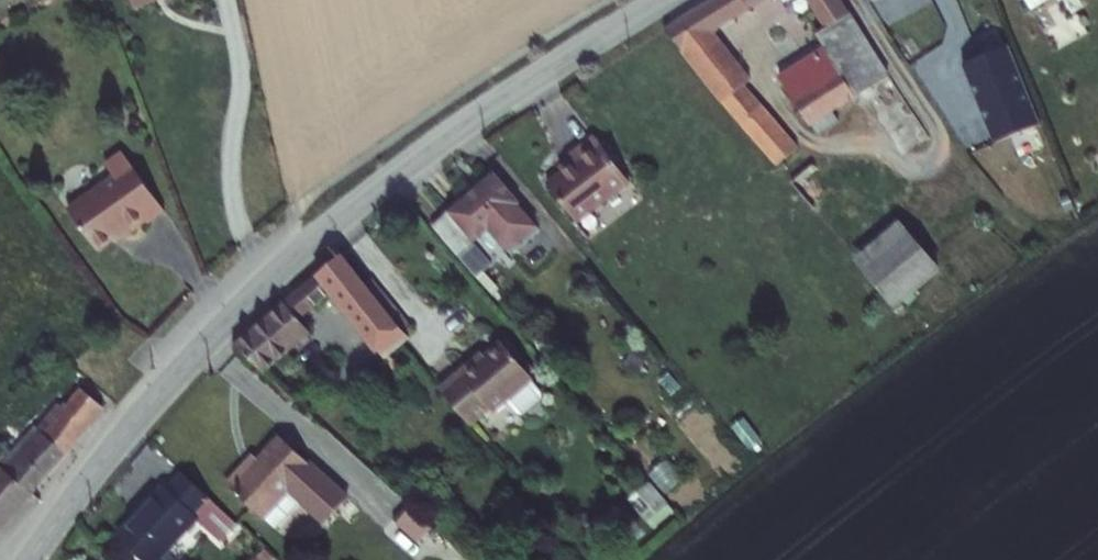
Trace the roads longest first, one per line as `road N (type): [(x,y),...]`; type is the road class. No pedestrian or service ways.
road 1 (tertiary): [(29,559),(130,425),(290,257),(470,119),(660,0)]

